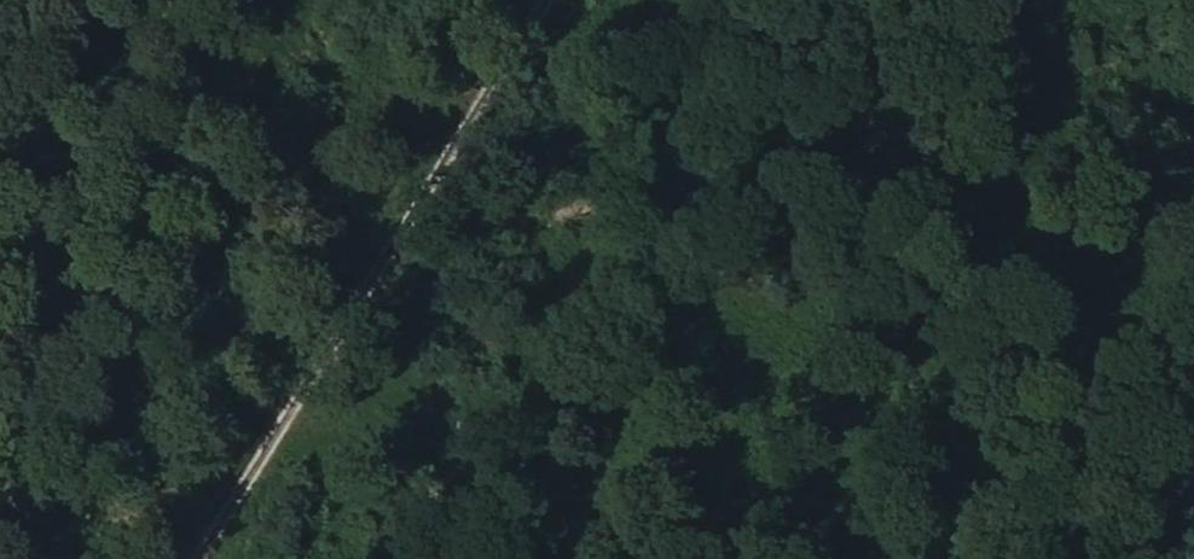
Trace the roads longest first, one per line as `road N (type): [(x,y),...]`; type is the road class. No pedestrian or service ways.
road 1 (track): [(545,0),(200,558)]

